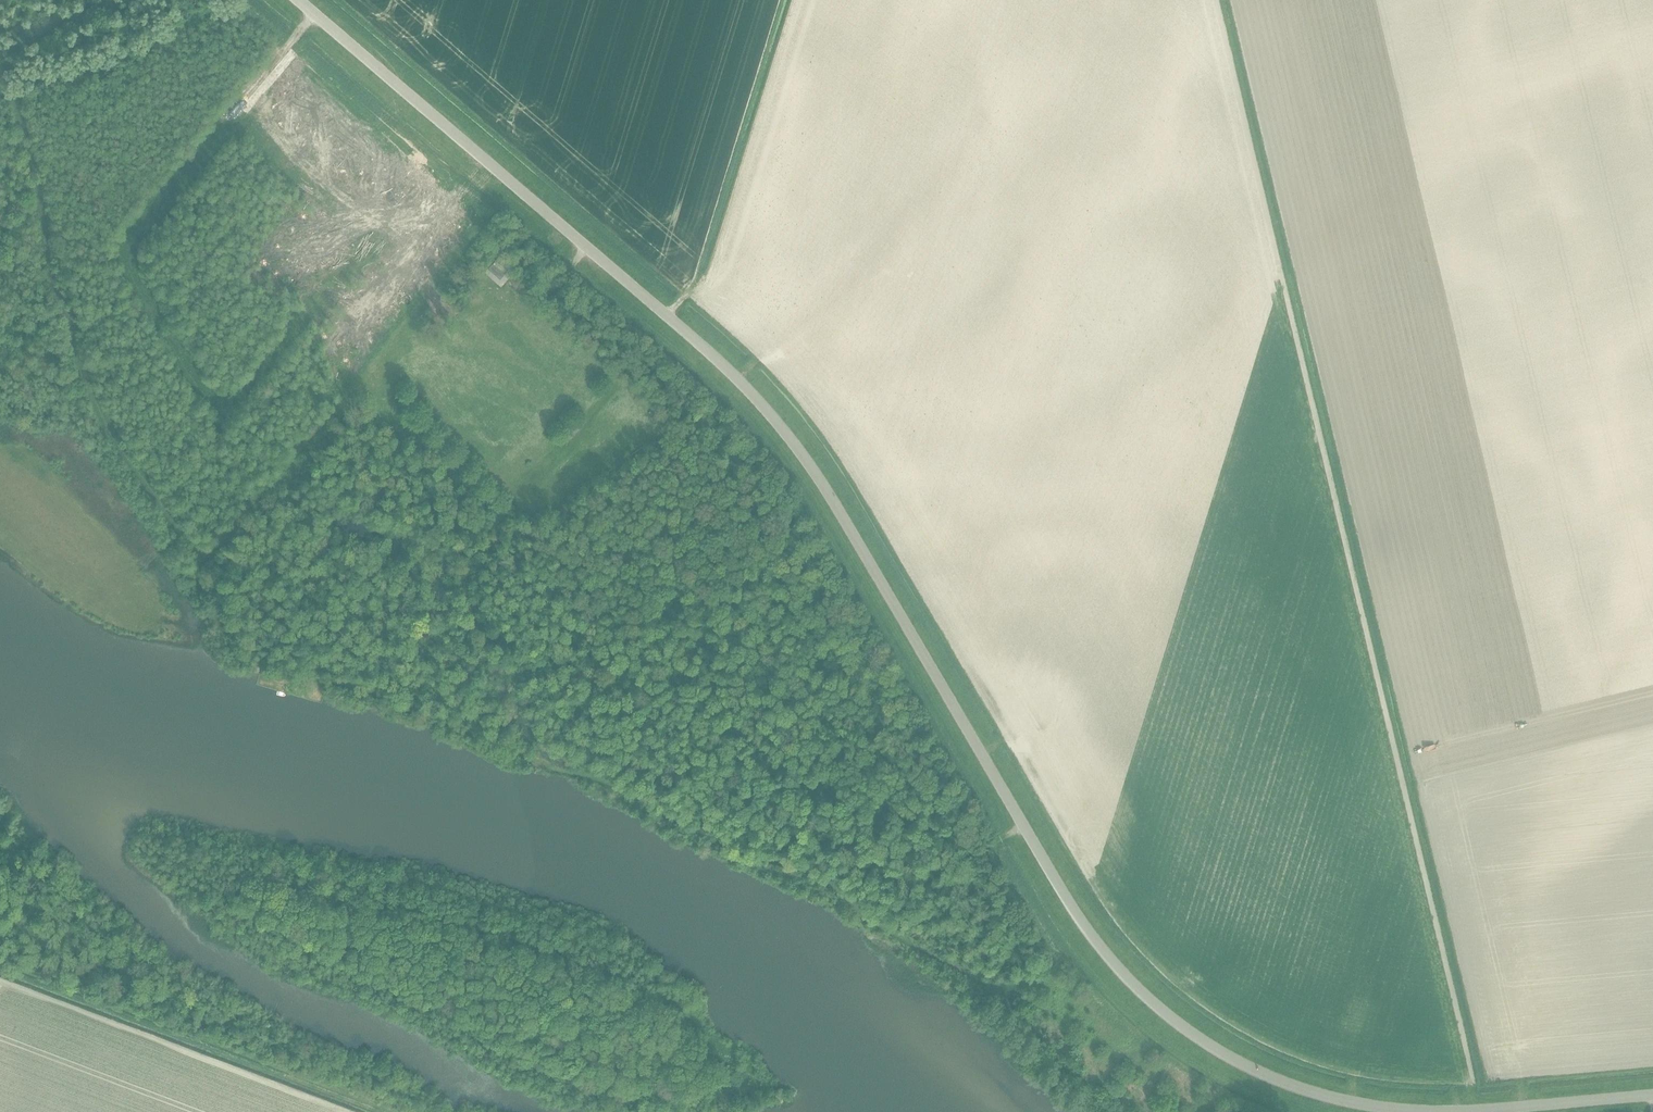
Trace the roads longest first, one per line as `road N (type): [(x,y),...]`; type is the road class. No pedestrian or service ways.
road 1 (tertiary): [(297,0),(764,407),(812,466),(1078,917),(1177,1024),(1256,1071),(1389,1110),(1472,1111),(1652,1094)]
road 2 (track): [(0,813),(242,1055),(390,1111)]

